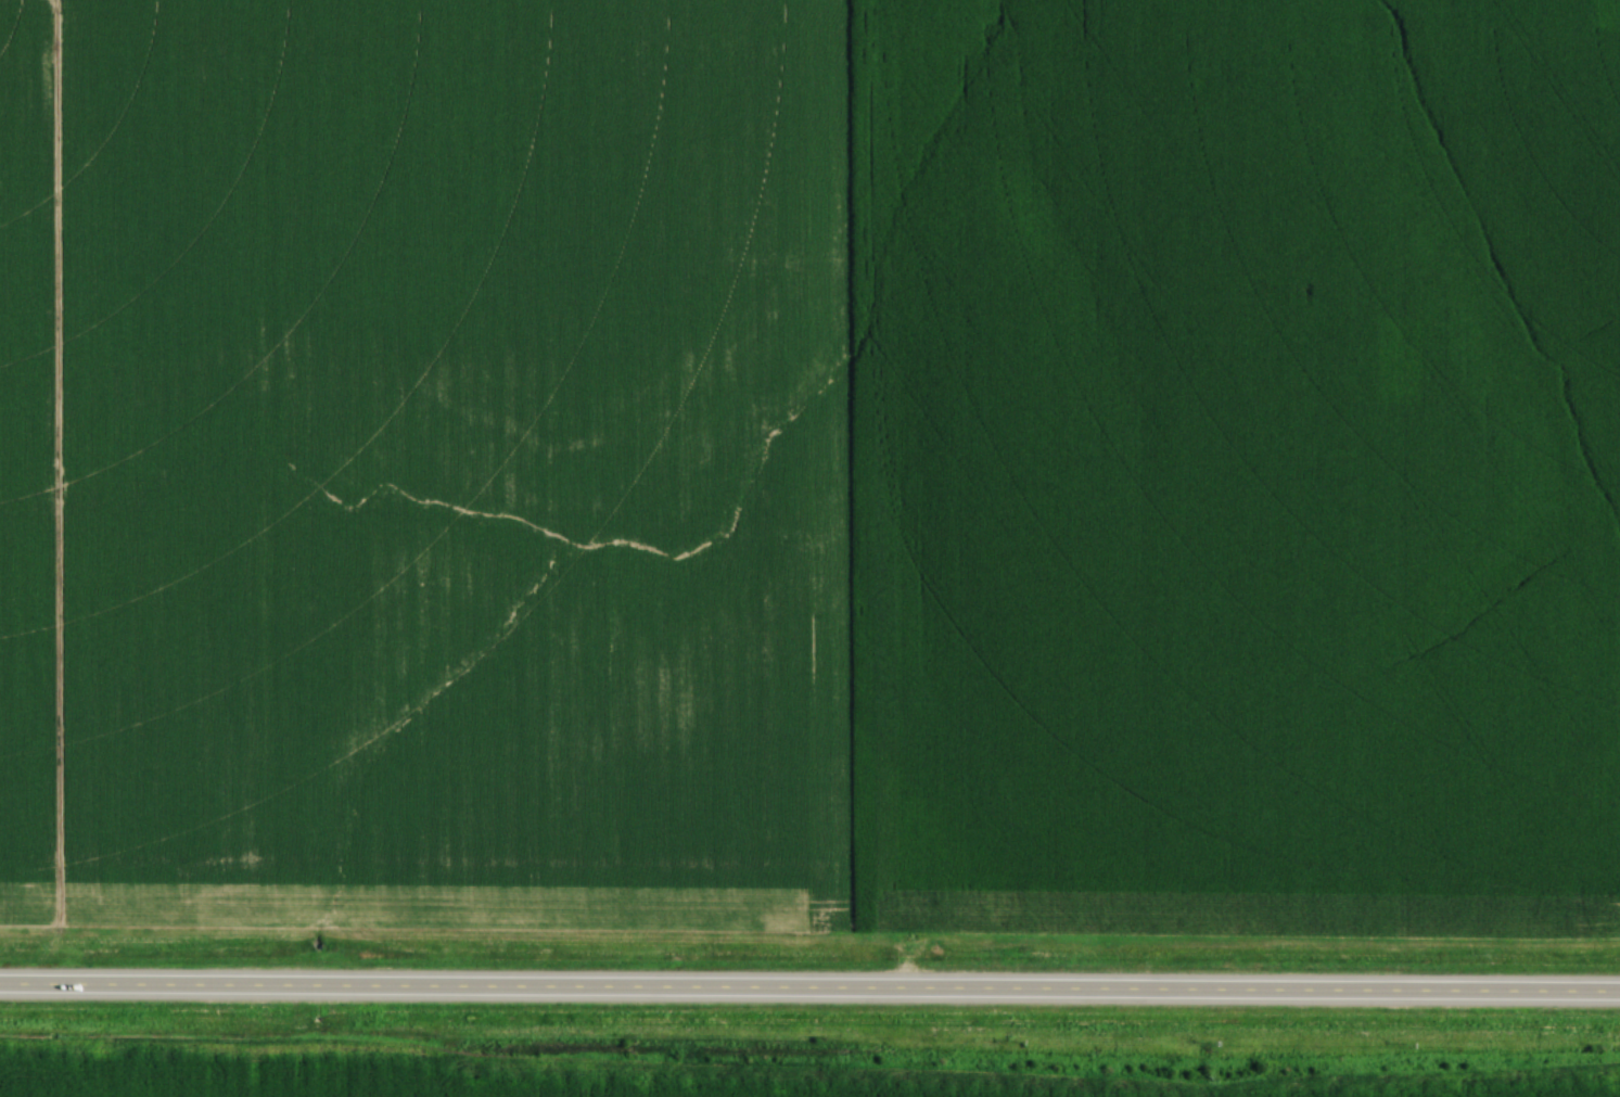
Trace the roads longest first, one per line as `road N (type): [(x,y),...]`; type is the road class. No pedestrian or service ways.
road 1 (primary): [(0,988),(1619,994)]

